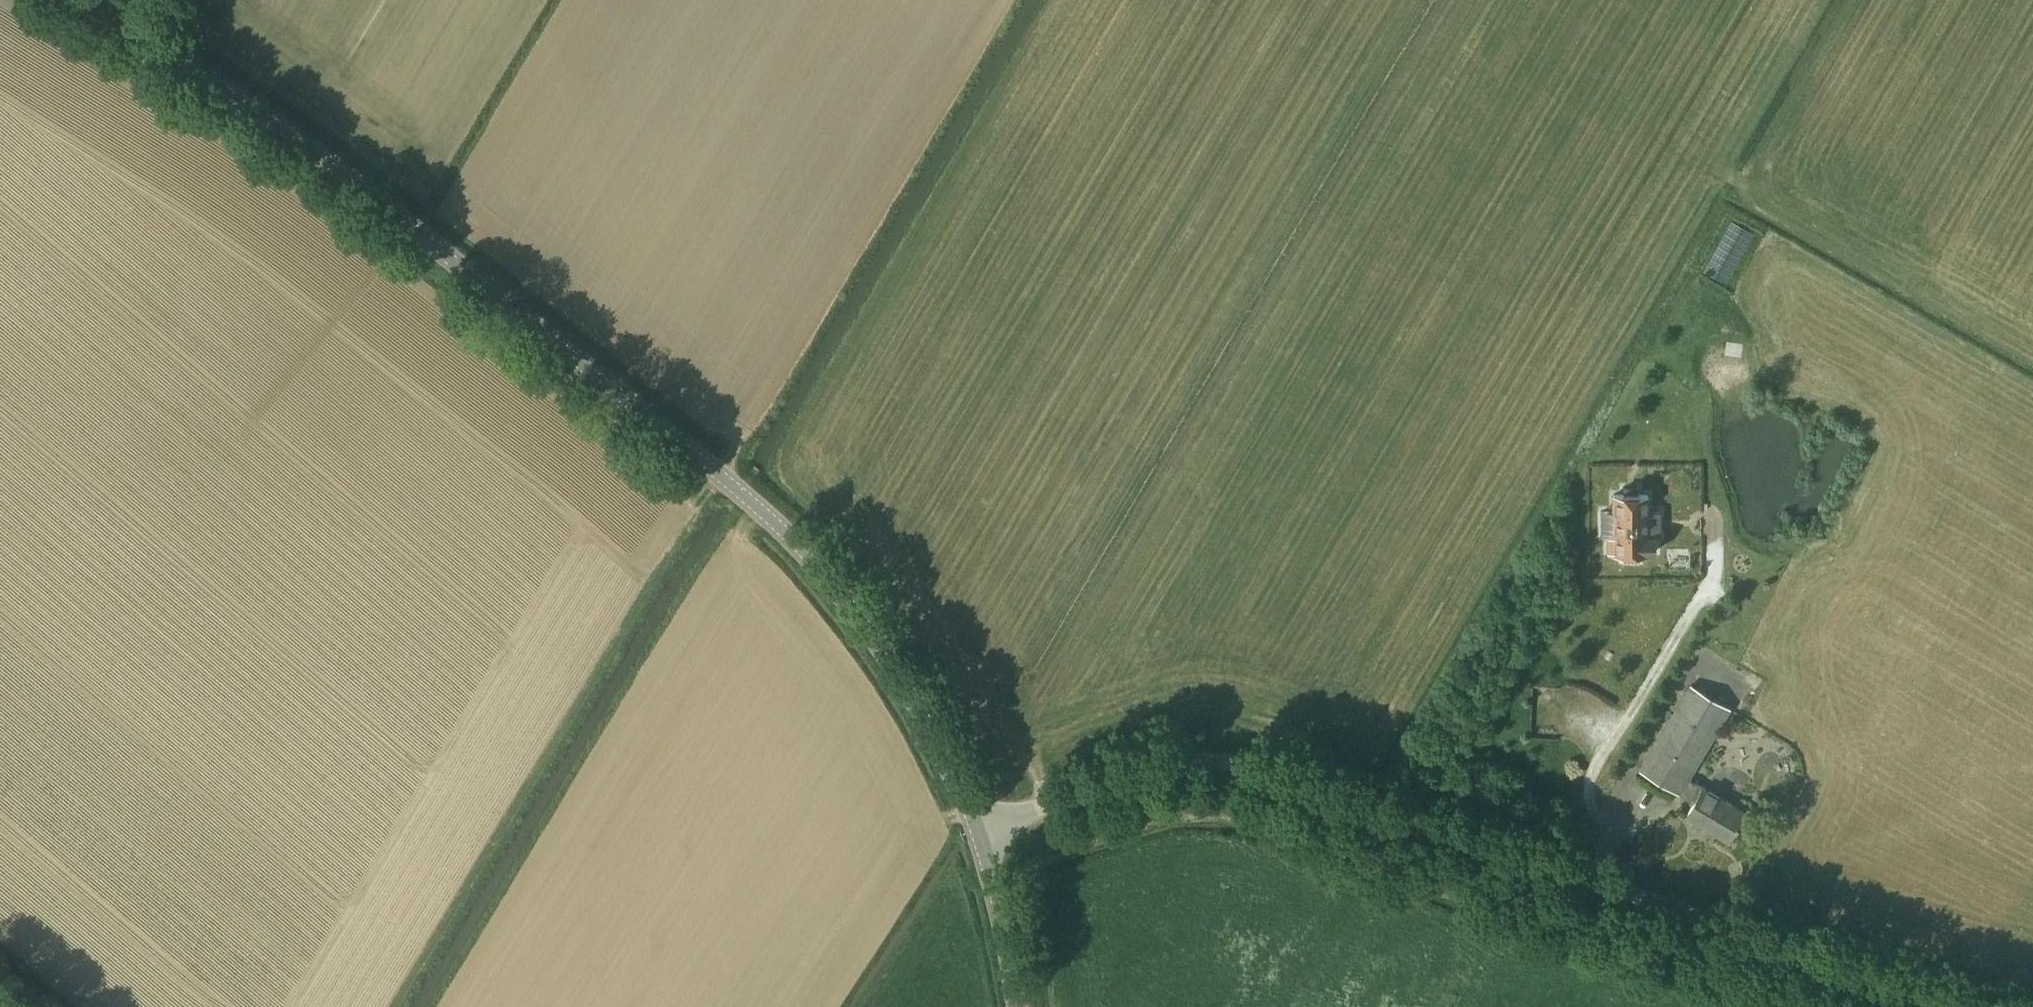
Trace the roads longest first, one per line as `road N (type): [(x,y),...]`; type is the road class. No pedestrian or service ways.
road 1 (tertiary): [(77,0),(288,135),(773,517),(875,630),(942,739),(983,831)]
road 2 (unclassified): [(983,831),(1178,769),(1218,761),(1264,766),(1961,1006)]
road 3 (tertiary): [(1028,1006),(983,831)]

